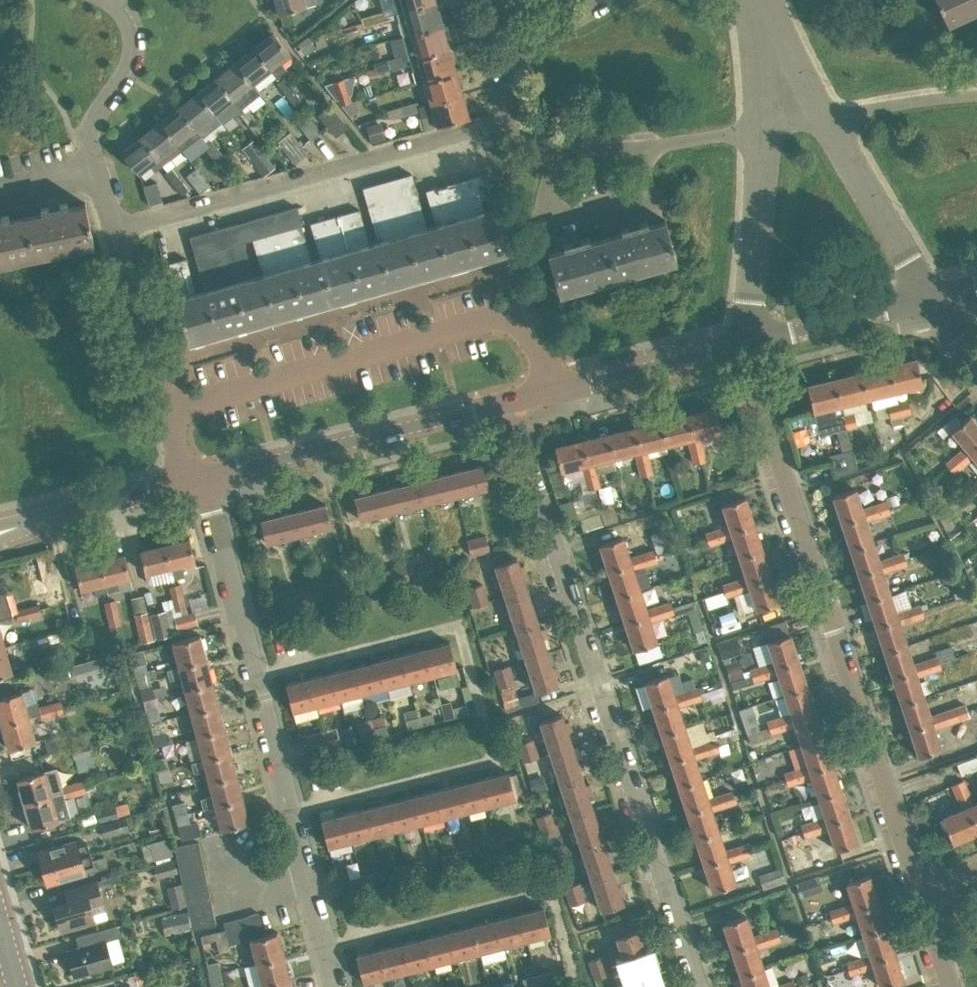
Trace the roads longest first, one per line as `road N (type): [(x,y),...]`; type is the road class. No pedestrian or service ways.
road 1 (residential): [(702,986),(508,403)]
road 2 (residential): [(919,894),(748,369),(747,342)]
road 3 (residential): [(335,986),(204,477)]
road 4 (residential): [(564,389),(521,323),(489,318),(165,410)]
road 5 (residential): [(113,230),(515,117)]
road 6 (unclassified): [(204,477),(508,403)]
road 7 (residential): [(762,132),(556,147),(515,117)]
road 8 (residential): [(747,342),(762,132)]
road 9 (residential): [(931,298),(825,118)]
road 10 (residential): [(98,172),(89,125),(128,49),(125,24),(102,0)]
road 11 (unclassified): [(747,342),(931,298)]
road 12 (unclassified): [(564,389),(747,342)]
road 13 (residential): [(165,410),(113,230)]
road 14 (unclassified): [(8,531),(185,481)]
road 15 (residential): [(515,117),(506,82),(516,52),(600,0)]
road 16 (residential): [(825,118),(976,96)]

